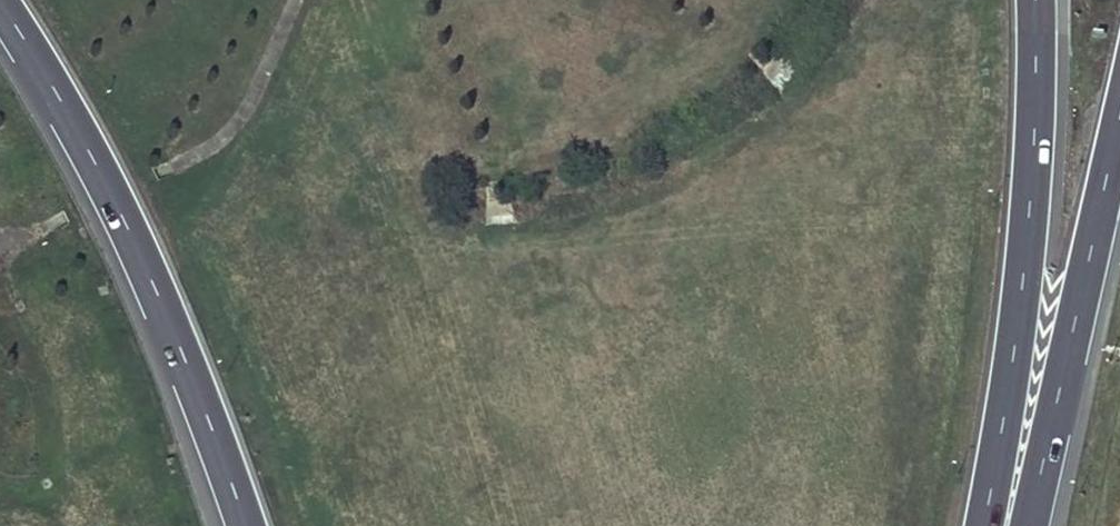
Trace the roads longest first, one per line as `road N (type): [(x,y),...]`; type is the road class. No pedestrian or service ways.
road 1 (motorway): [(0,0),(147,267),(249,525)]
road 2 (motorway): [(985,525),(1020,307),(1036,0)]
road 3 (motorway): [(1025,525),(1119,115)]

